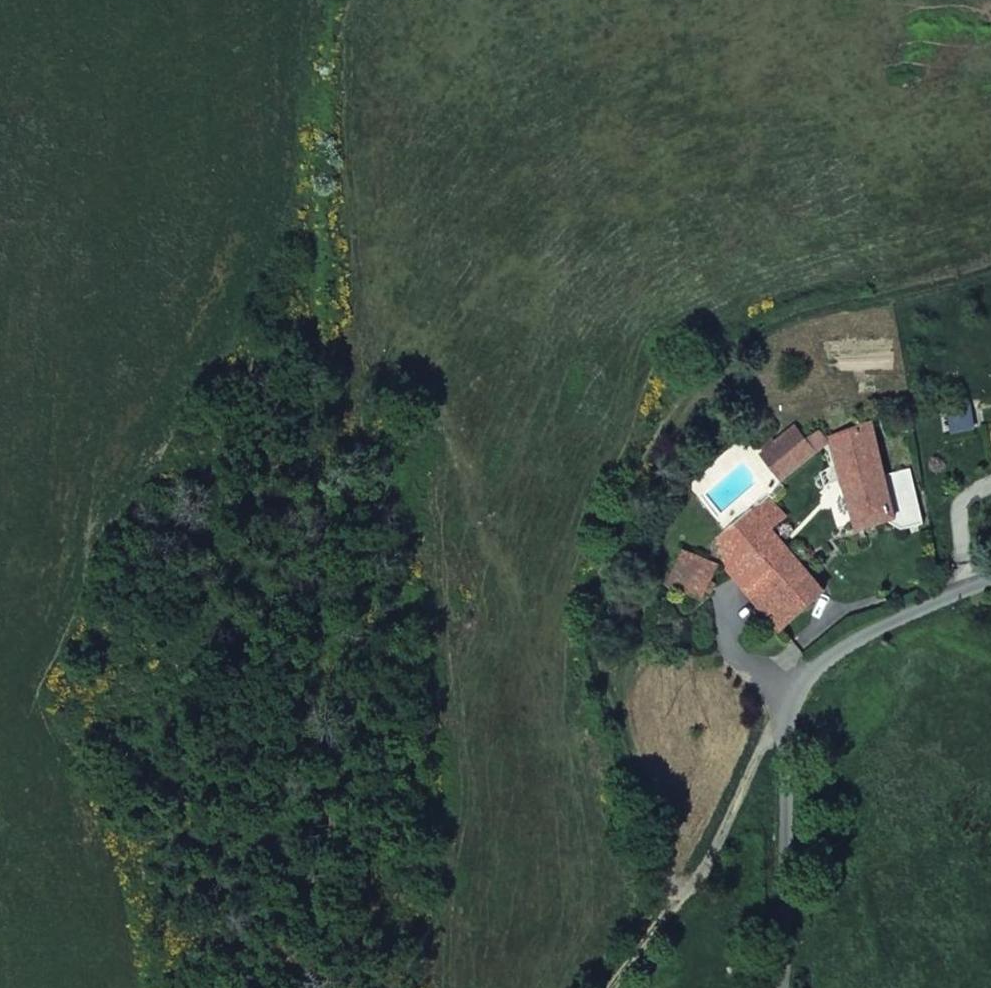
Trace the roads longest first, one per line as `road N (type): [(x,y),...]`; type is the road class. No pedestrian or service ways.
road 1 (track): [(363,987),(340,749),(322,357),(320,92),(329,0)]
road 2 (track): [(990,268),(947,284),(816,307),(740,336),(682,404),(632,491),(601,593),(599,661),(673,912)]
road 3 (residential): [(780,987),(787,765),(800,684),(860,632),(990,583)]
road 4 (track): [(619,987),(673,912),(800,684)]

